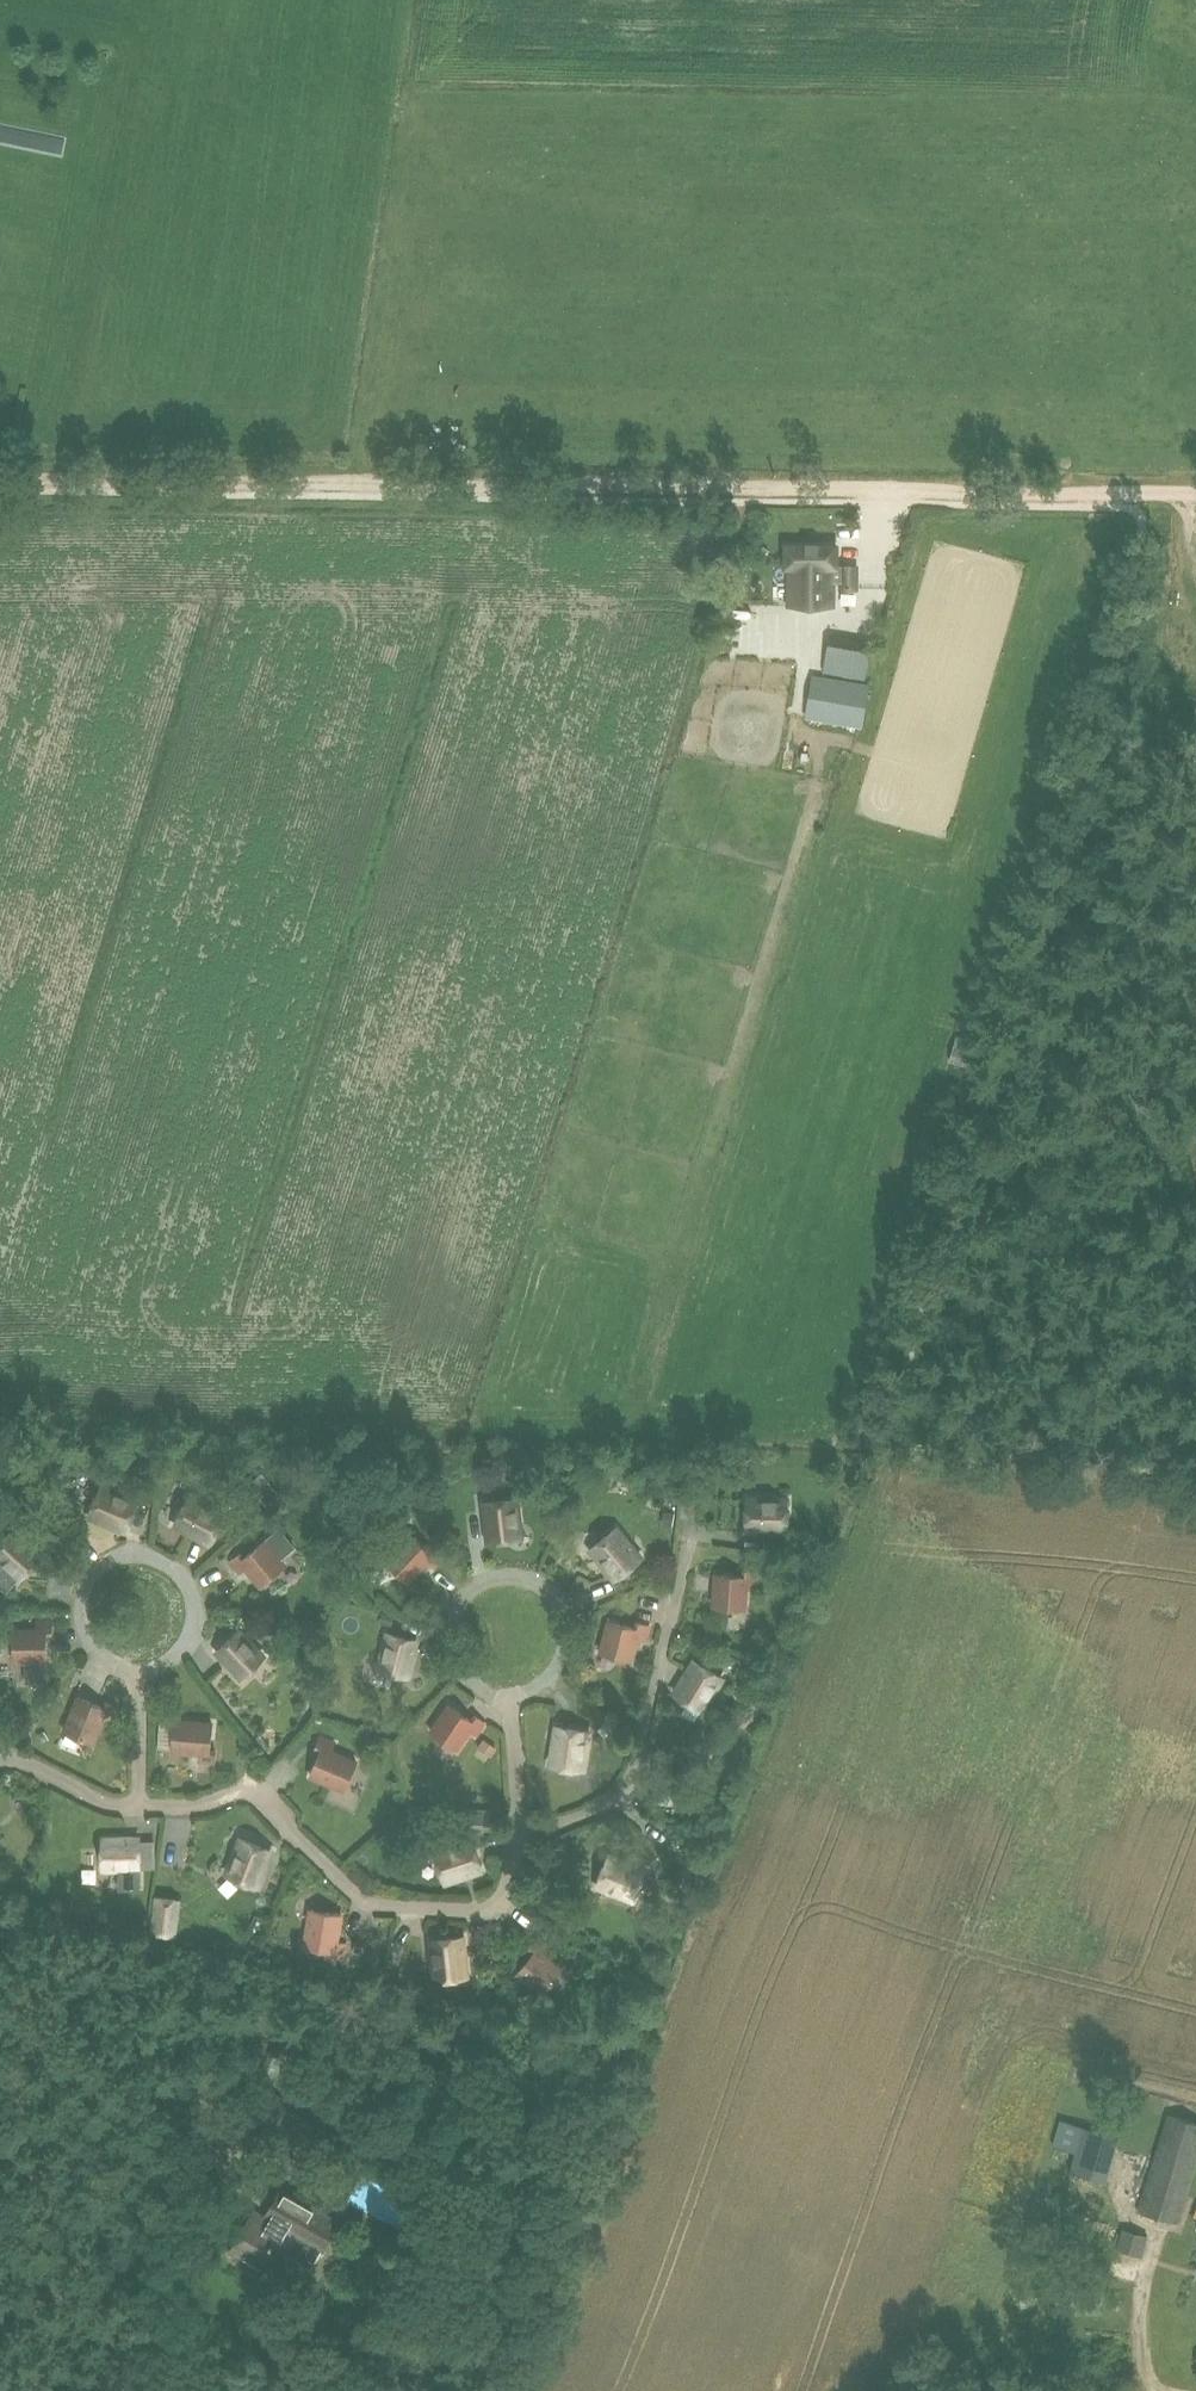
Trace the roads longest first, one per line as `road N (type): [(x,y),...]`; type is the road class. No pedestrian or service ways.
road 1 (track): [(0,479),(1195,496)]
road 2 (track): [(511,1837),(603,1774),(625,1744),(673,1537)]
road 3 (track): [(484,1554),(461,1571),(450,1614),(461,1640),(485,1657),(514,1660),(550,1637),(560,1609),(555,1582),(534,1558),(505,1550)]
road 4 (track): [(113,1535),(90,1552),(79,1595),(90,1621),(114,1638),(143,1641),(179,1618),(189,1590),(184,1563),(163,1539),(134,1531)]
road 5 (track): [(511,1837),(514,1660)]
road 6 (track): [(143,1782),(143,1641)]

